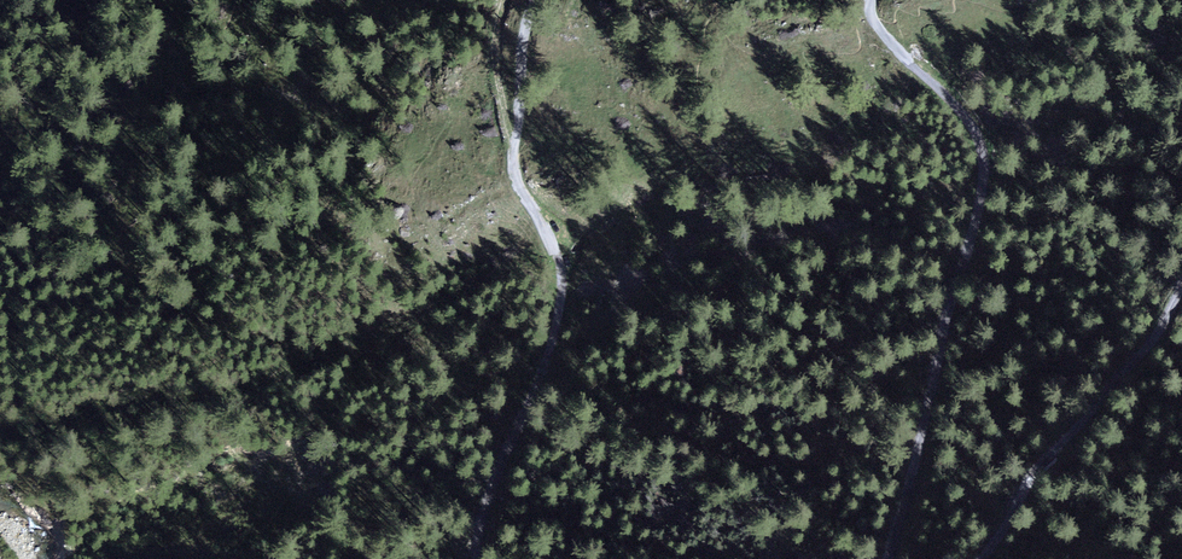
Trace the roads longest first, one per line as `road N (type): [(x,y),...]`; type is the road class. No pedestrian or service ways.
road 1 (track): [(889,558),(984,174),(969,118),(895,49),(874,19),(873,0)]
road 2 (track): [(515,147),(518,185),(555,248),(563,286),(557,324),(480,525),(477,558)]
road 3 (track): [(1181,282),(1146,350),(1049,456),(979,558)]
road 4 (track): [(515,147),(503,52),(512,0)]
road 5 (track): [(534,0),(515,147)]

